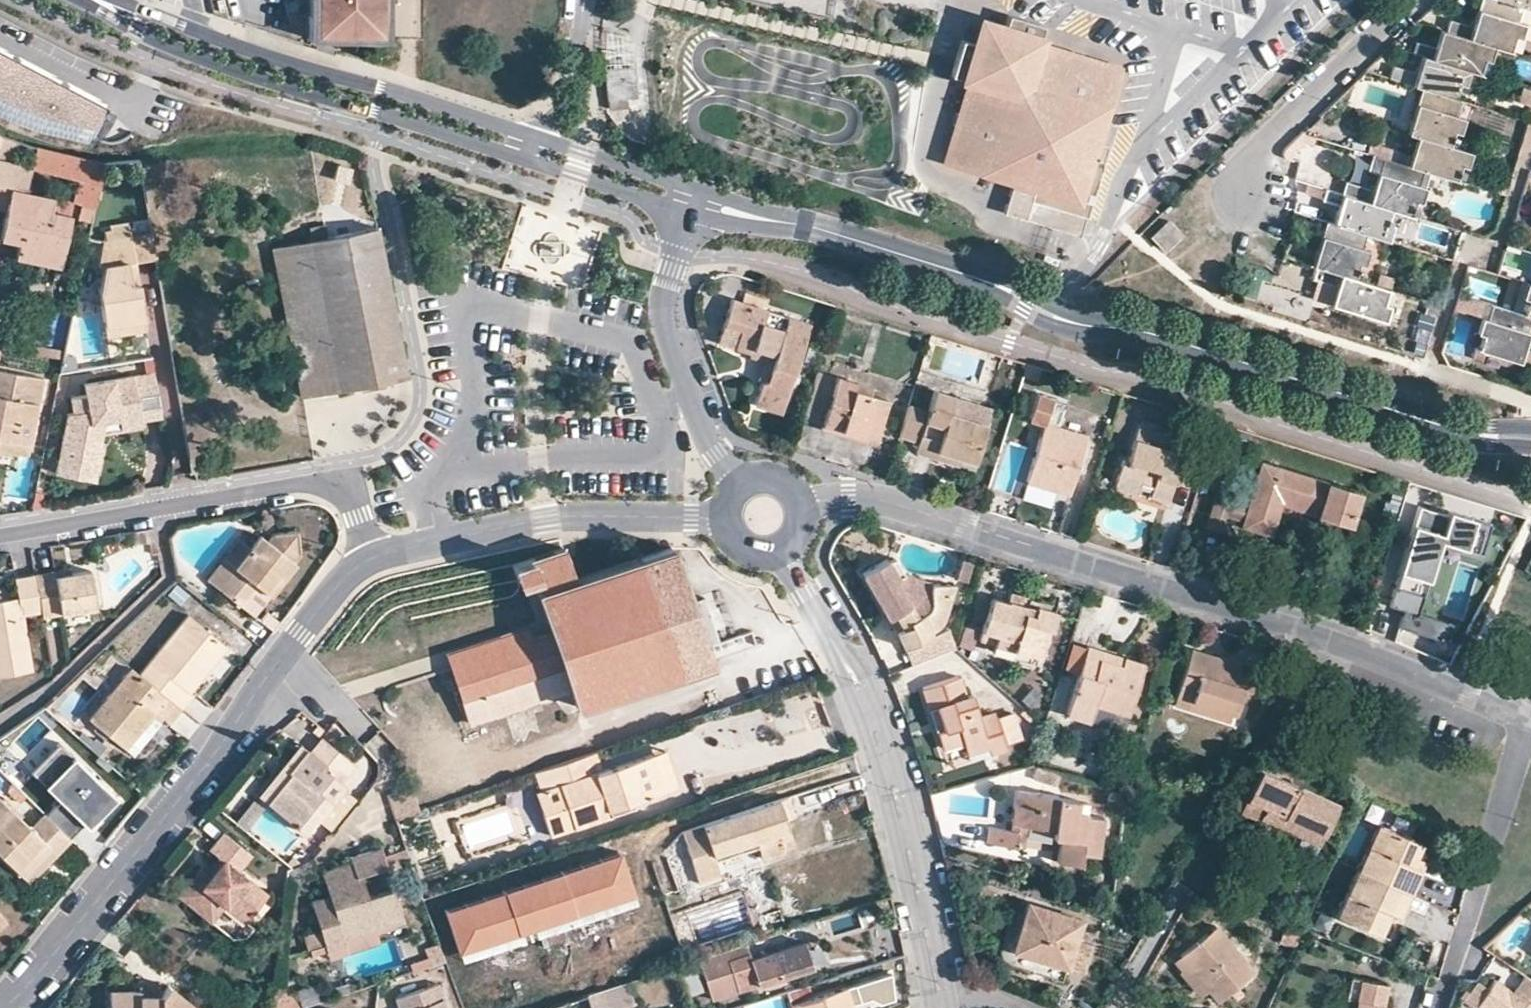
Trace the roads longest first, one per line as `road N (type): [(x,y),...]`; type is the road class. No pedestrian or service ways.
road 1 (secondary): [(692,202),(935,266),(1069,319),(1127,326),(1530,453)]
road 2 (residential): [(1528,721),(1373,656),(966,527),(864,497),(801,503)]
road 3 (secondary): [(89,0),(140,35),(573,178),(692,202)]
road 4 (residential): [(7,1007),(178,800),(347,573),(375,556)]
road 5 (residential): [(954,1001),(909,796),(871,682),(799,559),(799,533)]
road 6 (residential): [(761,555),(796,586),(850,690),(890,797),(929,1005)]
road 7 (residential): [(0,535),(344,476),(375,556)]
road 8 (residential): [(375,556),(547,520),(725,521)]
road 9 (secondary): [(501,125),(201,30)]
road 10 (residential): [(692,202),(667,283),(666,316),(683,386),(741,484)]
road 11 (residential): [(1438,1007),(1528,721)]
road 12 (residential): [(1246,192),(1259,143),(1405,0)]
road 13 (secondary): [(692,202),(672,184),(501,125)]
road 14 (residential): [(586,0),(567,99),(548,121),(501,125)]

